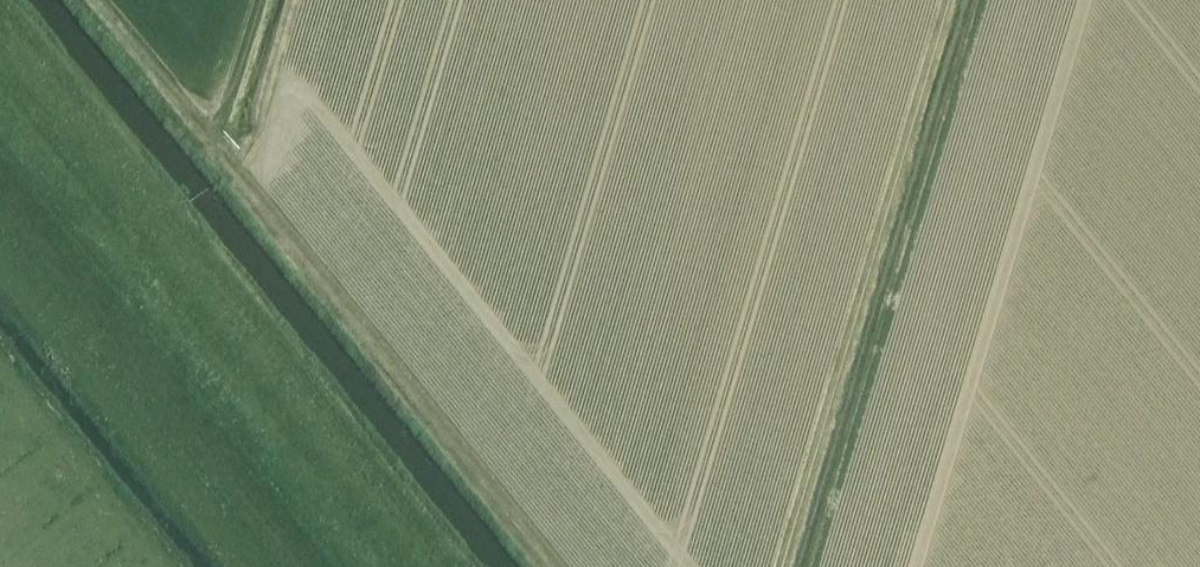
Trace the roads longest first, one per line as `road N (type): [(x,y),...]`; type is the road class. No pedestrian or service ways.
road 1 (track): [(0,233),(275,566)]

